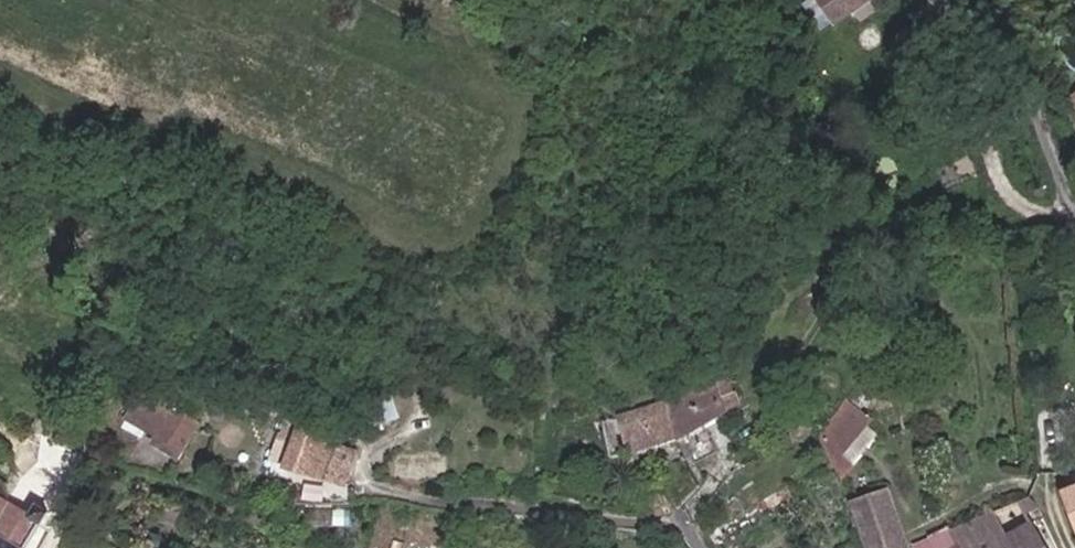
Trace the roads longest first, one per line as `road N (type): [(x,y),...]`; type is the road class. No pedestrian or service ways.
road 1 (residential): [(1074,196),(1010,33)]

